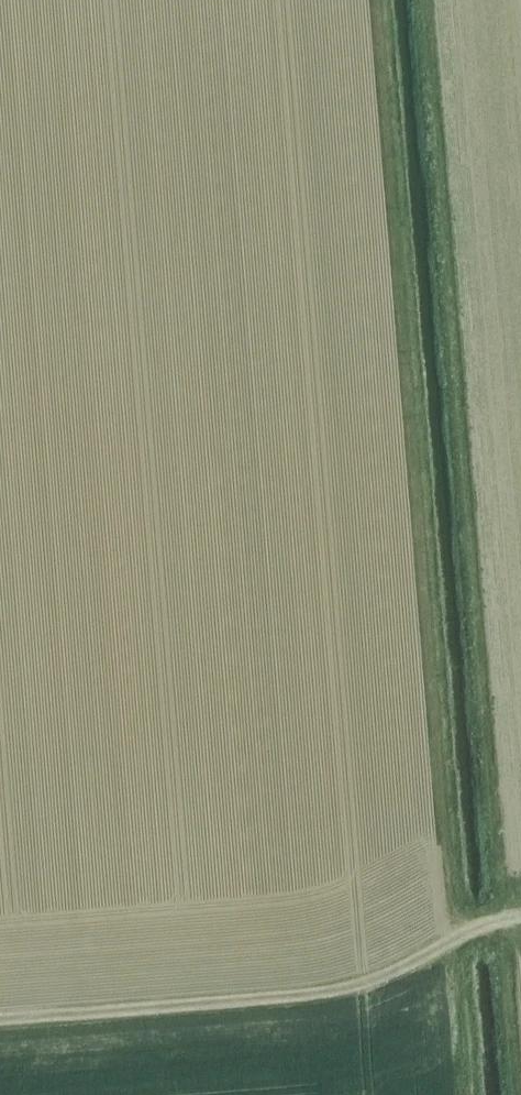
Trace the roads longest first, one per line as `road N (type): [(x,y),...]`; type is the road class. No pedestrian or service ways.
road 1 (track): [(0,1018),(348,989),(384,979),(478,926),(520,914)]

